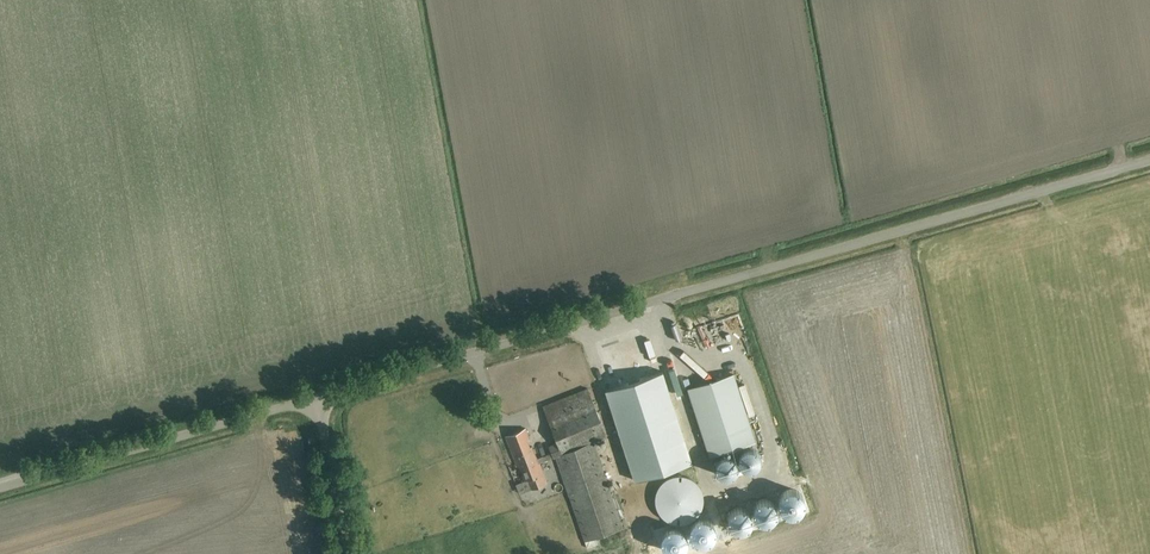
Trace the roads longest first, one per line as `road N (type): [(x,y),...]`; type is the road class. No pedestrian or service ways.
road 1 (unclassified): [(1149,161),(316,398)]
road 2 (unclassified): [(0,487),(316,398)]
road 3 (unclassified): [(347,553),(316,398)]

